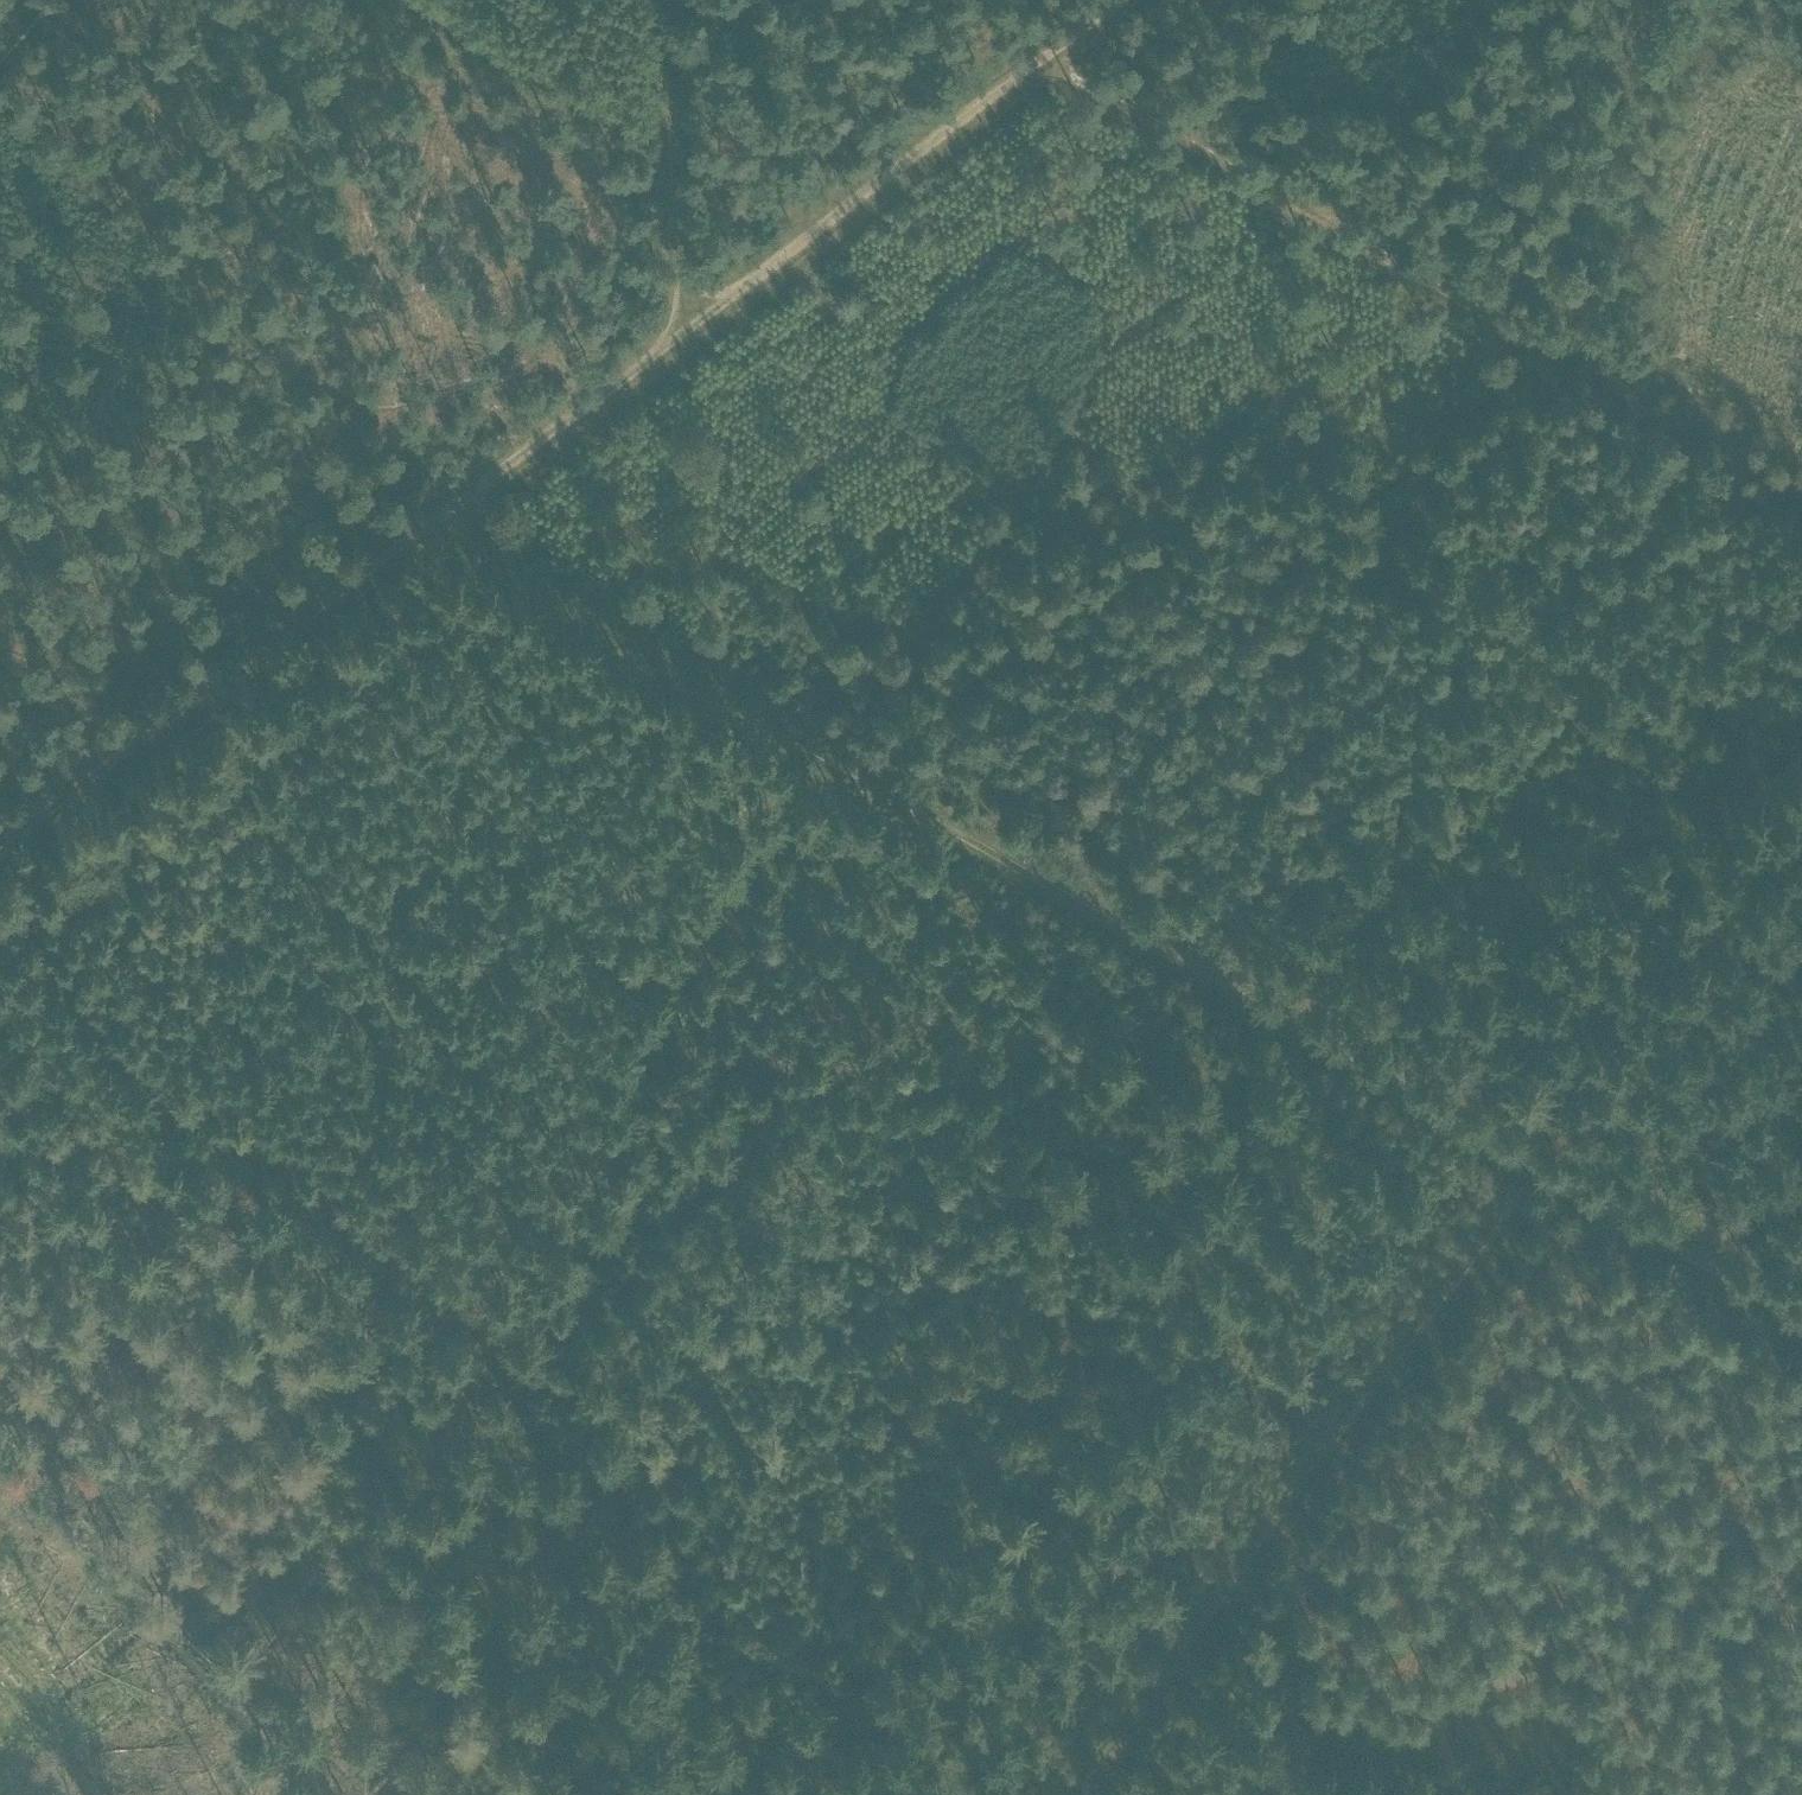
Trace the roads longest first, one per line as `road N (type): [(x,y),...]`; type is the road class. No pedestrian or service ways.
road 1 (track): [(1801,1299),(456,506)]
road 2 (track): [(688,333),(0,846)]
road 3 (track): [(1076,43),(1801,468)]
road 4 (track): [(1066,1794),(1541,1145)]
road 5 (track): [(1134,0),(688,333)]
road 6 (track): [(688,333),(675,0)]
road 7 (track): [(681,162),(408,0)]

